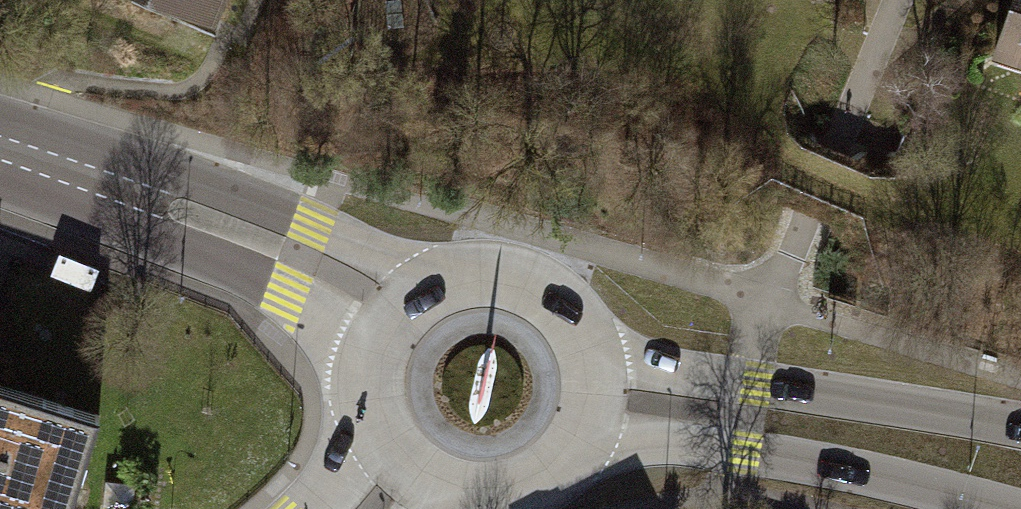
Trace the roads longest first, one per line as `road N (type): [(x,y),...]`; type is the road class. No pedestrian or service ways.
road 1 (secondary): [(484,274),(0,149)]
road 2 (secondary): [(0,170),(284,295),(368,388)]
road 3 (secondary): [(1020,424),(592,357)]
road 4 (secondary): [(575,454),(746,457),(993,508)]
road 5 (secondary): [(484,274),(427,288),(404,305),(373,357),(368,388)]
road 6 (secondary): [(592,357),(563,307),(513,278),(484,274)]
road 7 (secondary): [(454,498),(521,495),(575,454)]

